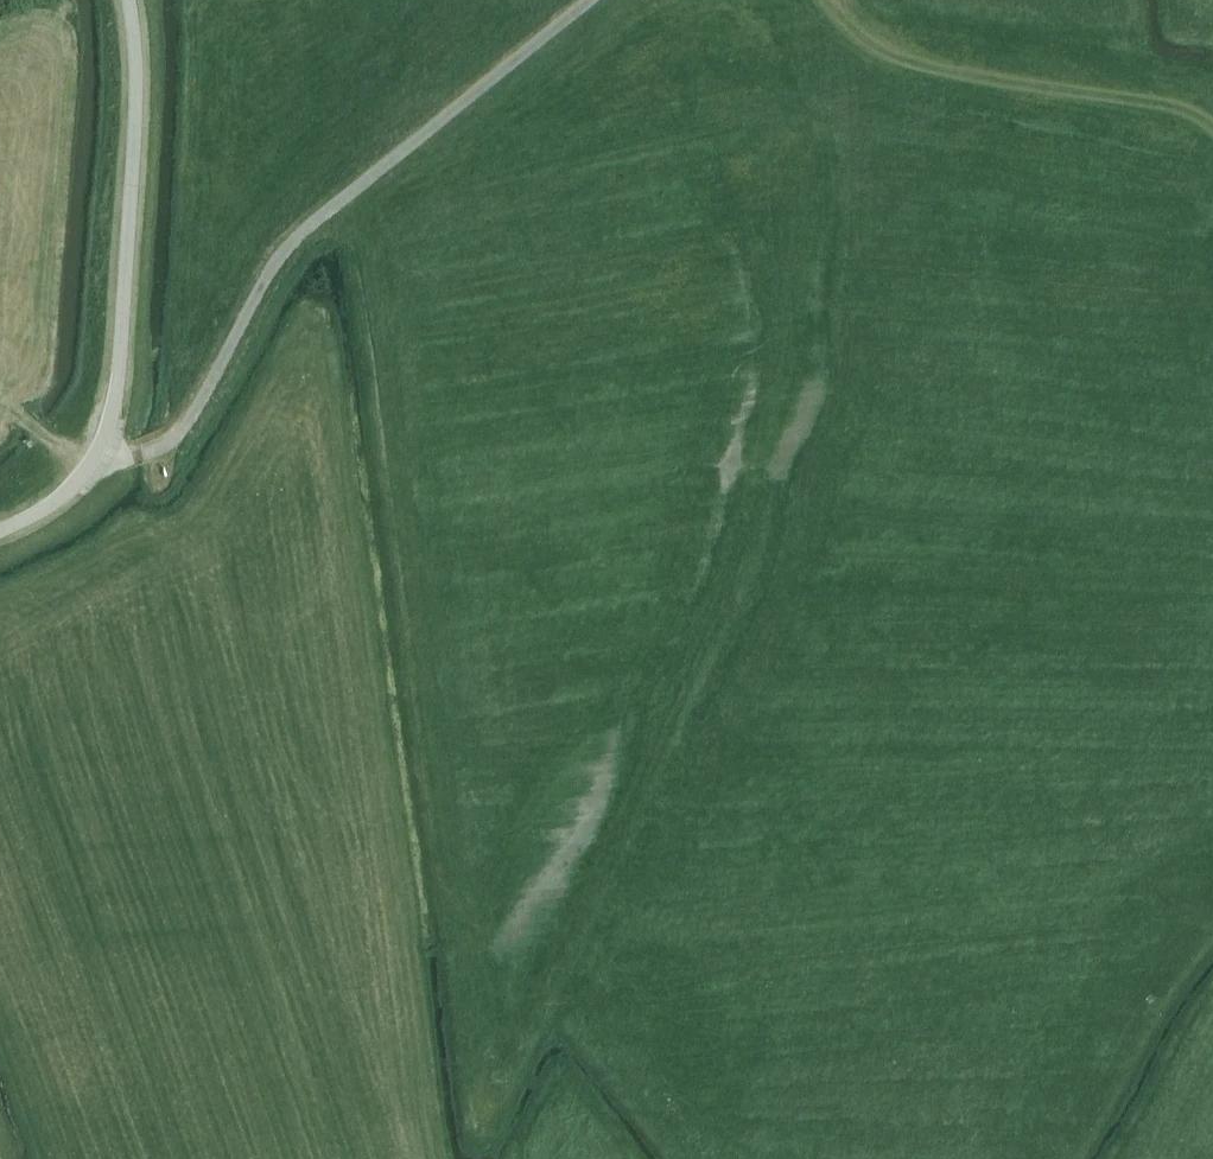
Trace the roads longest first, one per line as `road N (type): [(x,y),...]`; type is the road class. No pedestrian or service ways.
road 1 (unclassified): [(0,532),(67,493),(112,423),(136,137),(129,0)]

